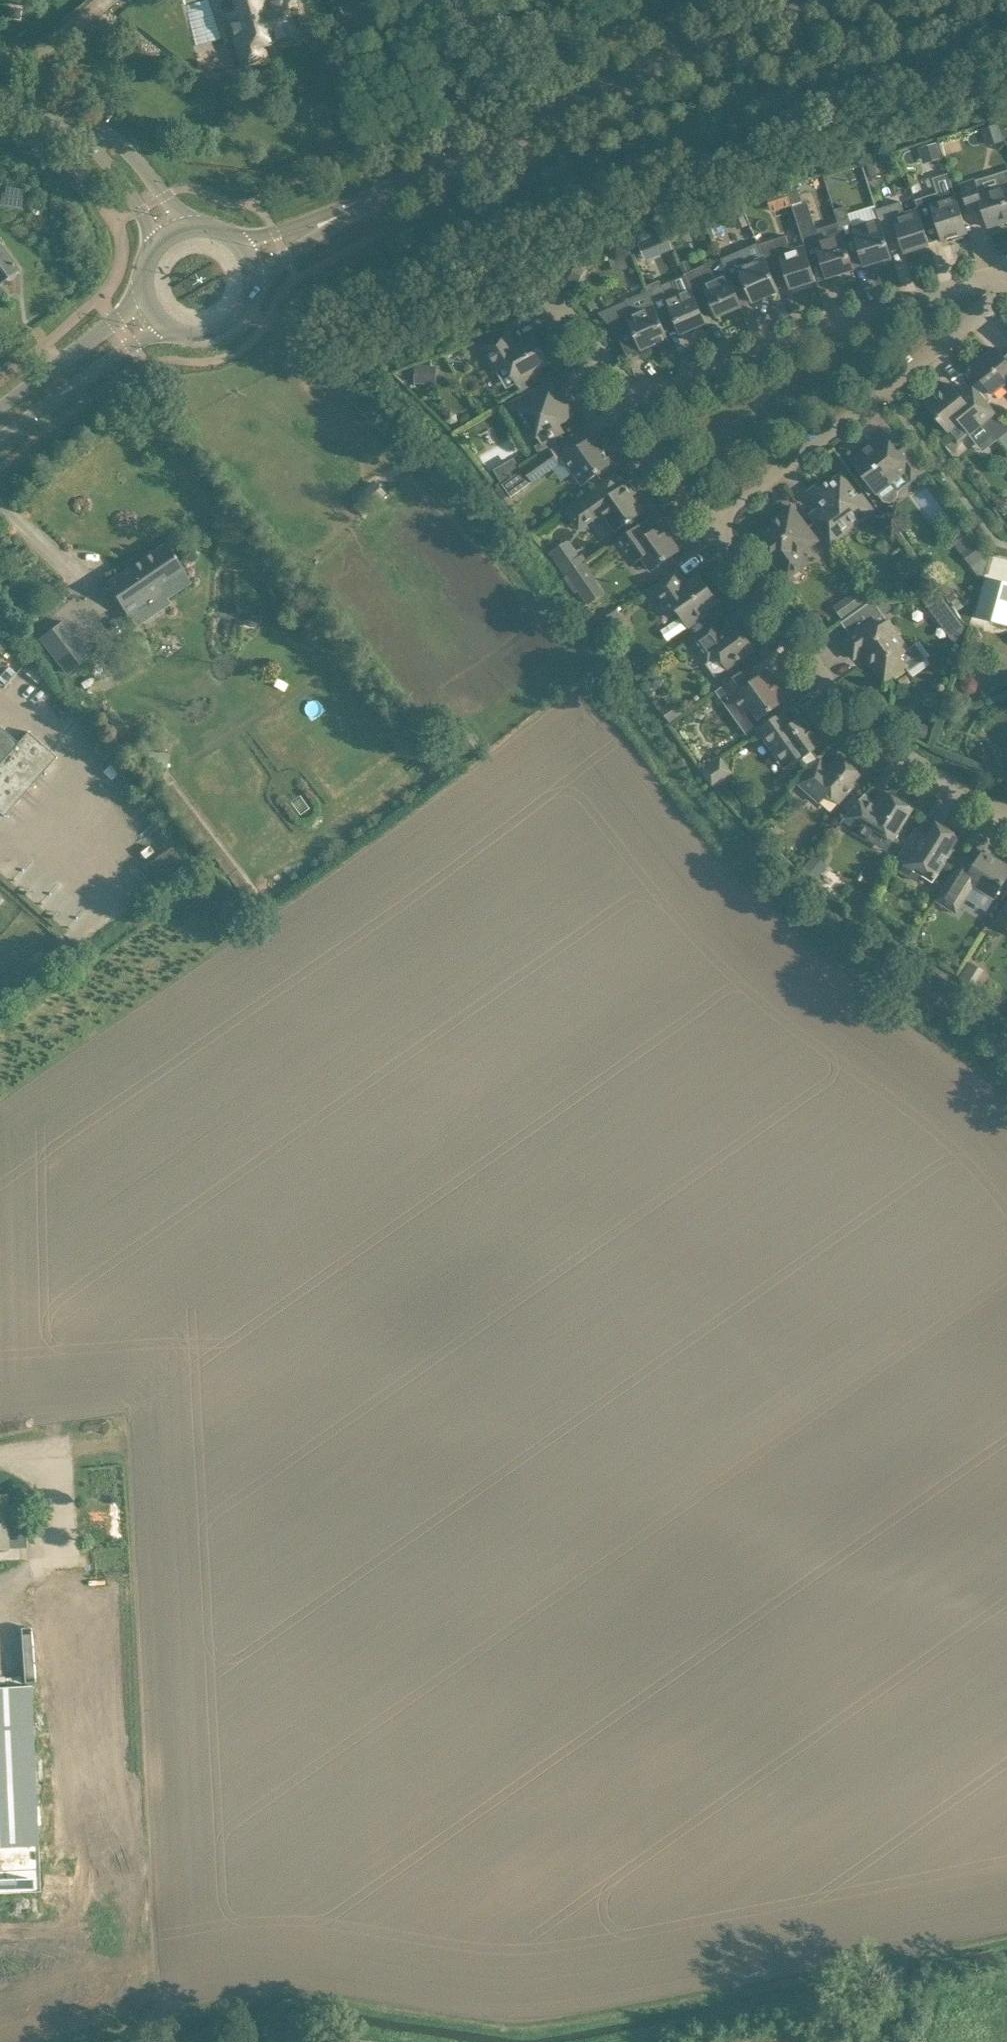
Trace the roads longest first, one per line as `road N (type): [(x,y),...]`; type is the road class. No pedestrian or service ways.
road 1 (track): [(327,372),(456,503),(757,878),(1006,1086)]
road 2 (secondary): [(335,219),(812,0)]
road 3 (residential): [(1006,808),(964,790),(908,750),(855,697),(713,493)]
road 4 (residential): [(634,382),(984,256),(1006,263)]
road 5 (residential): [(713,493),(1006,270)]
road 6 (track): [(36,1566),(51,1839)]
road 7 (secondary): [(0,441),(163,327)]
road 8 (unclassified): [(0,1586),(36,1566),(56,1541),(63,1504),(50,1471),(0,1459)]
road 9 (secondary): [(145,290),(0,410)]
road 10 (tertiary): [(191,230),(128,156),(70,121)]
road 11 (tertiary): [(70,121),(142,211),(157,250)]
road 12 (secondary): [(163,327),(183,339),(228,335),(246,320),(257,276)]
road 13 (residential): [(713,493),(634,382)]
road 14 (residential): [(634,382),(562,281)]

